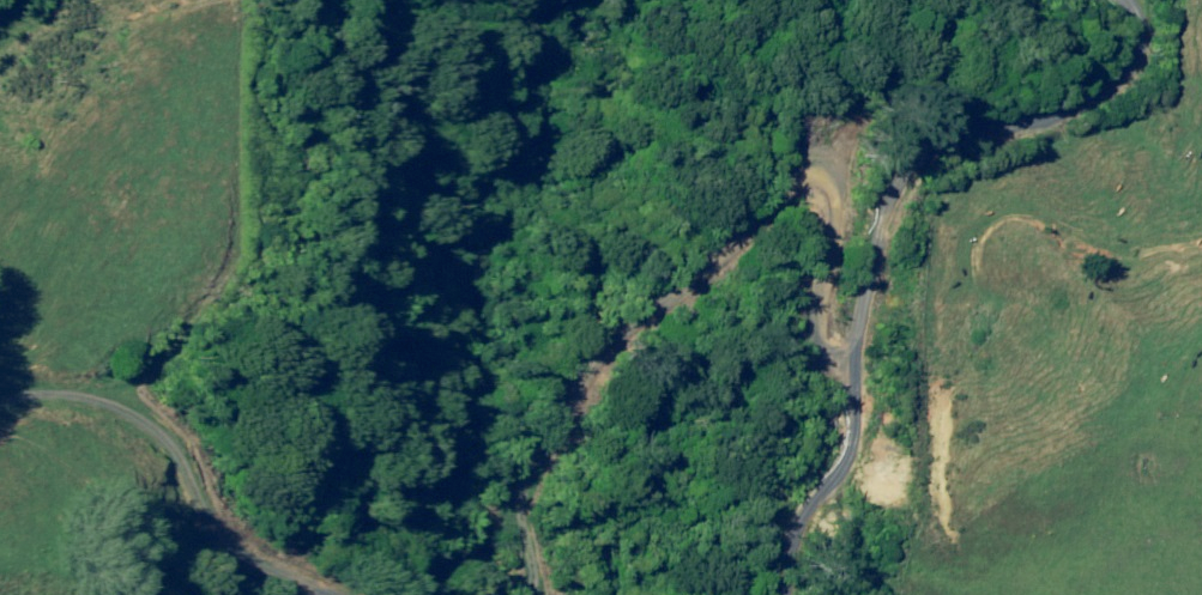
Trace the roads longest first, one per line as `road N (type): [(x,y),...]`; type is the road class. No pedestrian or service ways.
road 1 (unclassified): [(794,594),(810,537),(846,468),(861,307),(895,195),(914,170),(957,143),(1041,122),(1116,80),(1129,62),(1134,31),(1116,0)]
road 2 (track): [(895,195),(834,169),(770,201),(650,321),(566,429),(546,549),(518,594)]
road 3 (track): [(349,594),(241,534),(165,426),(80,386),(0,420)]

